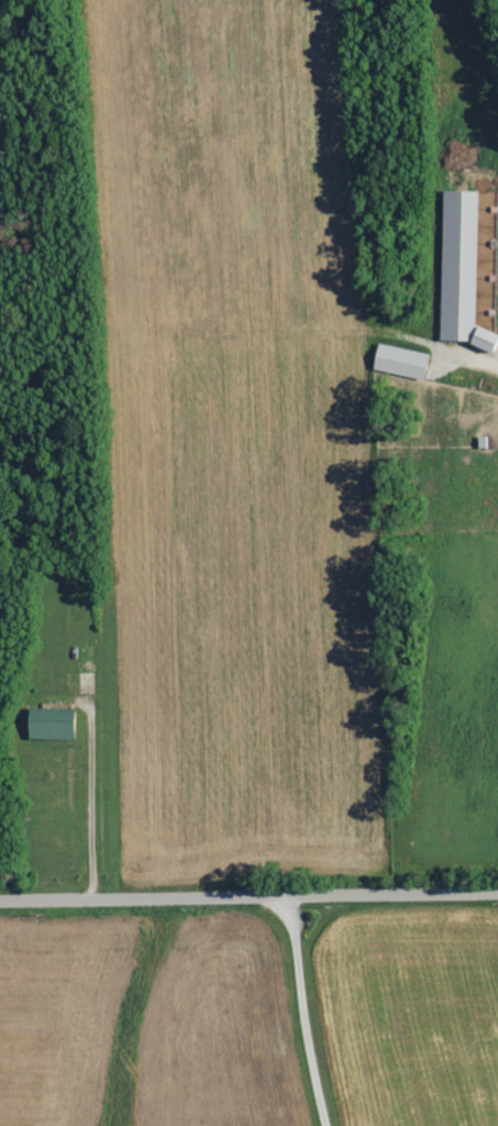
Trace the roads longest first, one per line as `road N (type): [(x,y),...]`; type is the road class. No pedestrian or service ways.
road 1 (residential): [(497,893),(0,903)]

